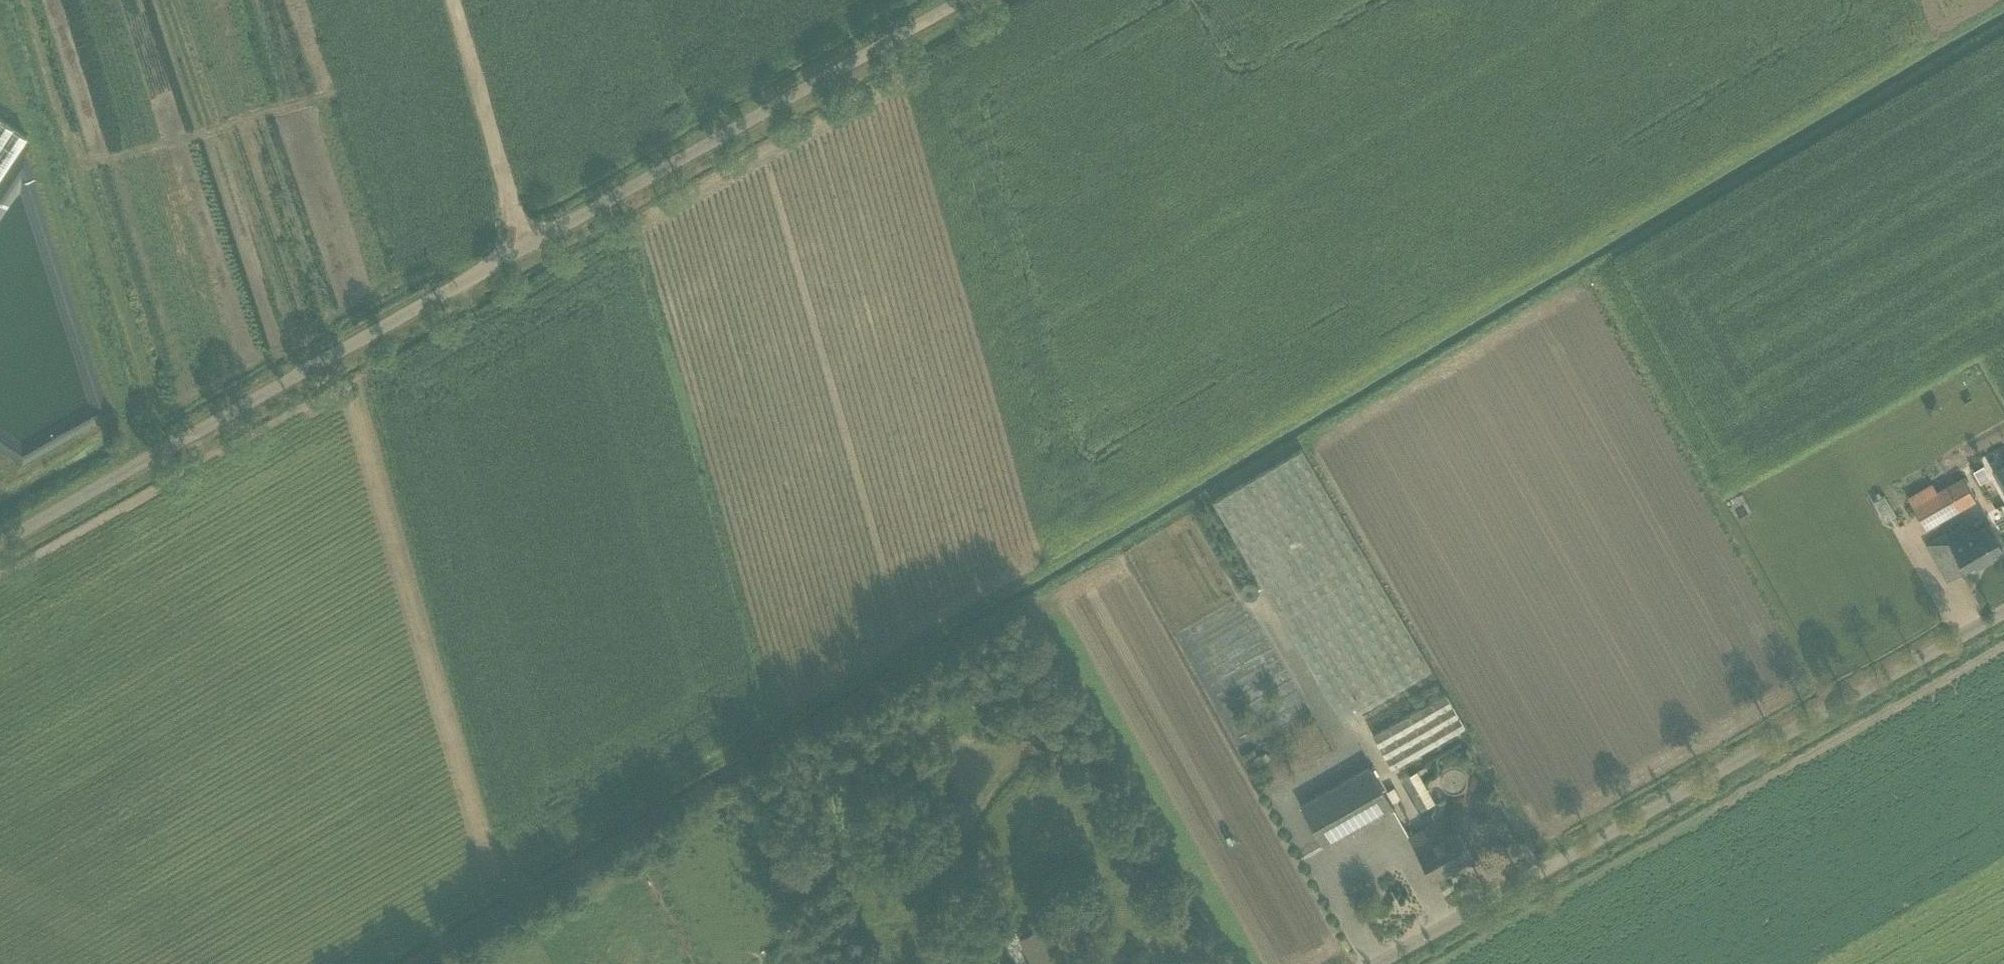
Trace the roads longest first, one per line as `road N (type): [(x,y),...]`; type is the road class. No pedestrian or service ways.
road 1 (unclassified): [(0,543),(962,0)]
road 2 (unclassified): [(1378,963),(2003,612)]

